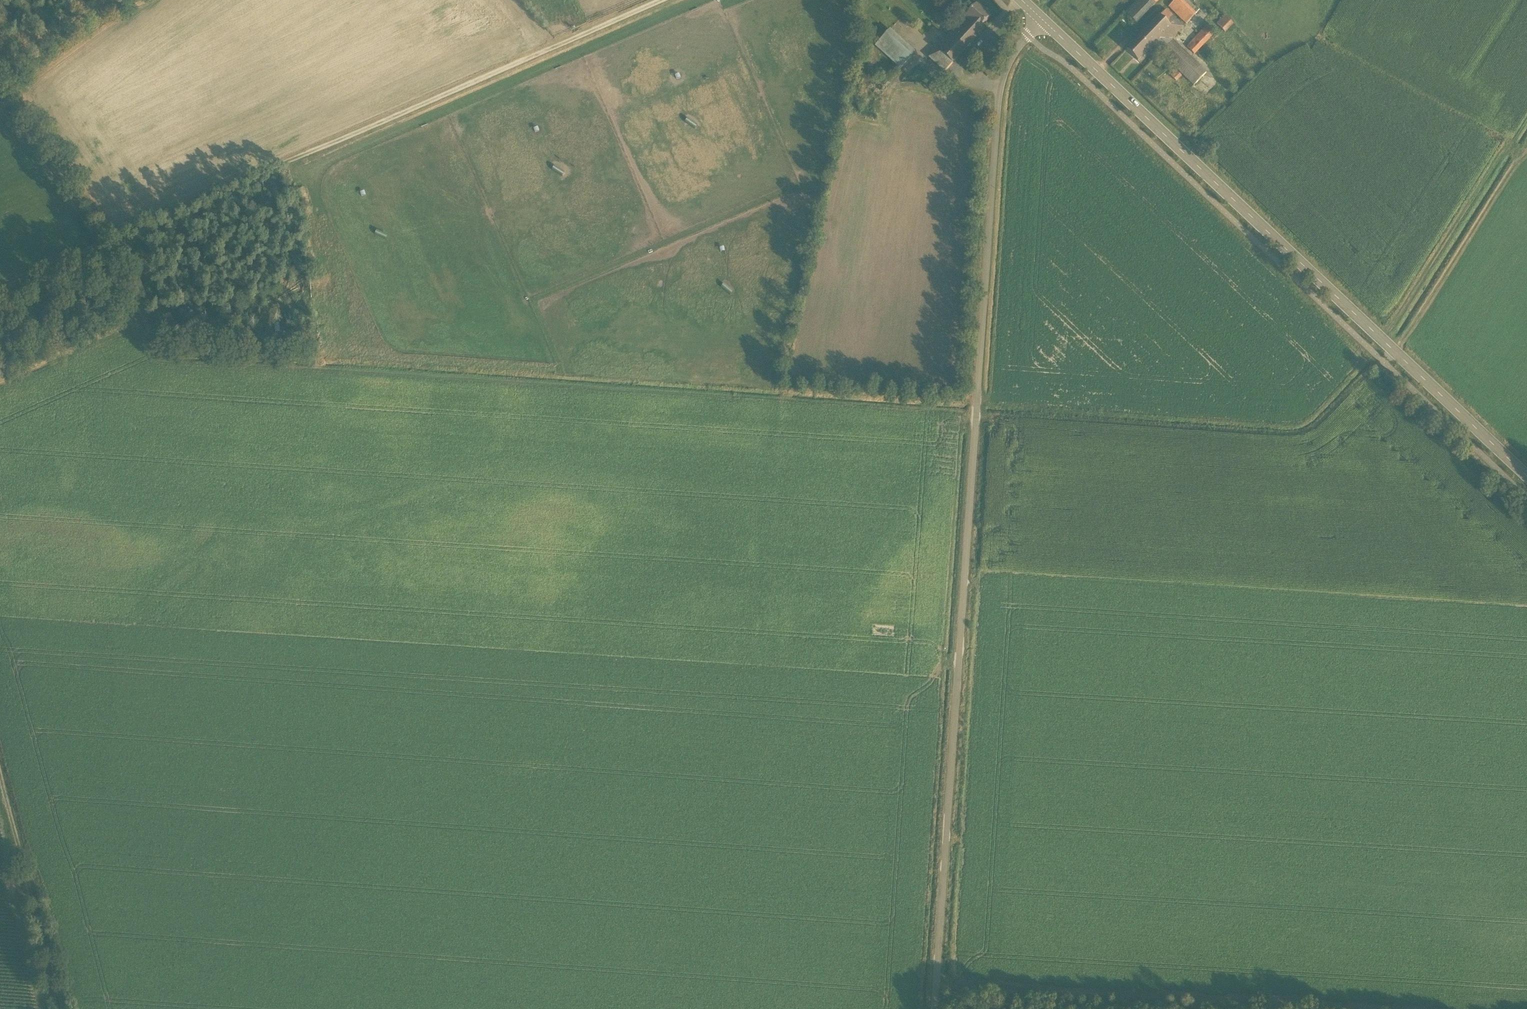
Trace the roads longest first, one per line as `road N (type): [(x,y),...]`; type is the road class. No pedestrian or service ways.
road 1 (unclassified): [(933,1008),(998,110),(1016,50),(1042,19)]
road 2 (secondary): [(1526,476),(1042,19)]
road 3 (track): [(665,0),(109,238)]
road 4 (track): [(59,1008),(0,781)]

